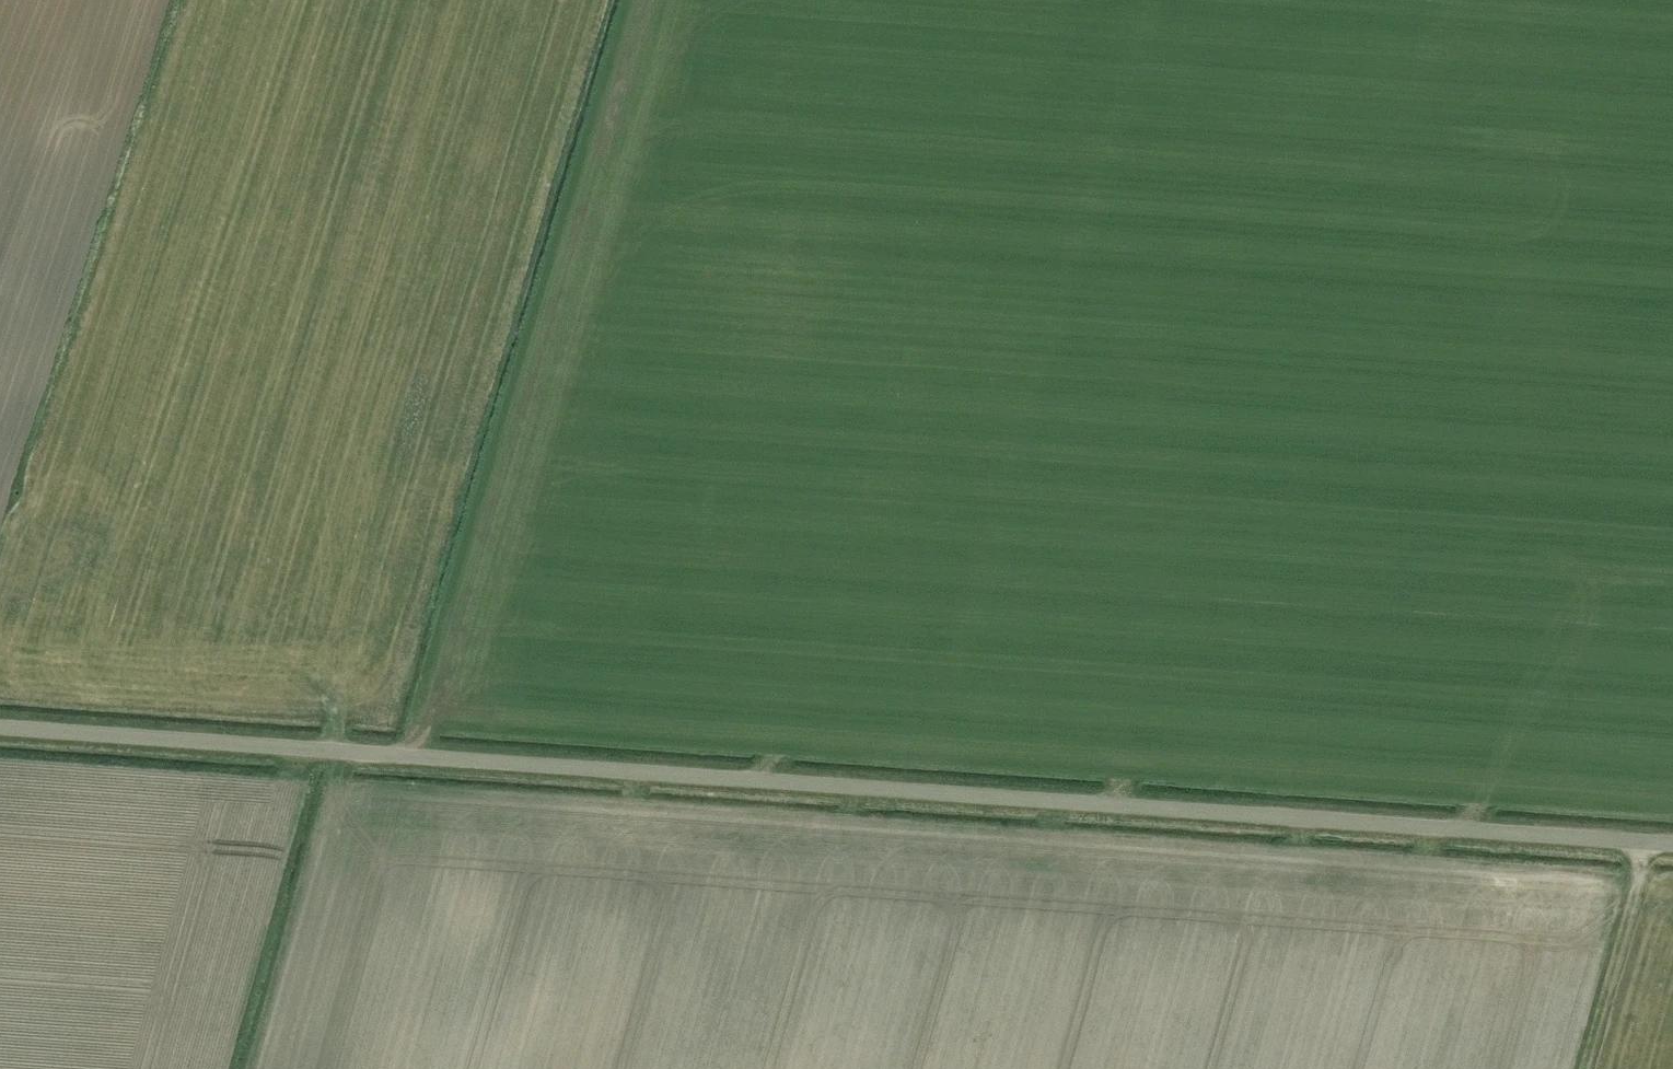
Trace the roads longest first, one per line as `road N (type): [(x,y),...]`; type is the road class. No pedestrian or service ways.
road 1 (unclassified): [(1672,846),(0,727)]
road 2 (track): [(1578,1068),(1652,844)]

